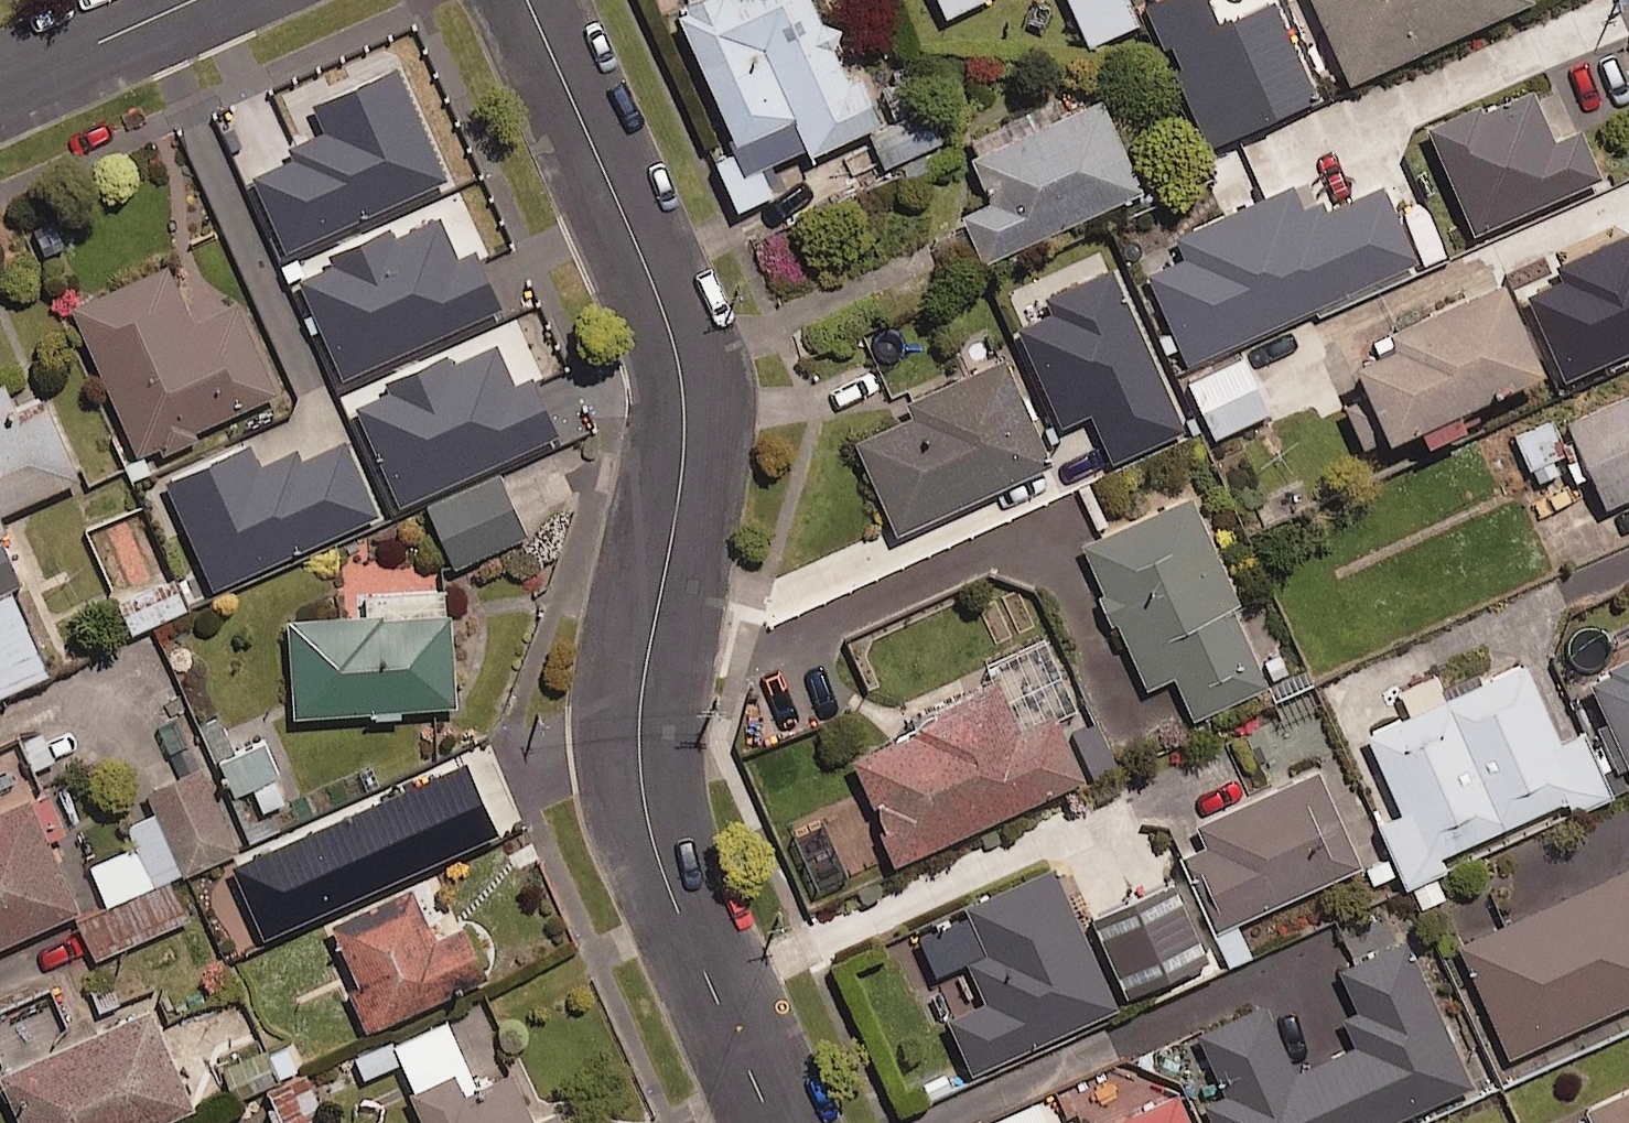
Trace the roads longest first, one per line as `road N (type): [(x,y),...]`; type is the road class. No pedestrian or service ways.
road 1 (residential): [(775,1122),(678,911),(651,835),(640,769),(649,643),(684,454),(684,396),(671,335),(528,0)]
road 2 (residential): [(0,88),(196,0)]

